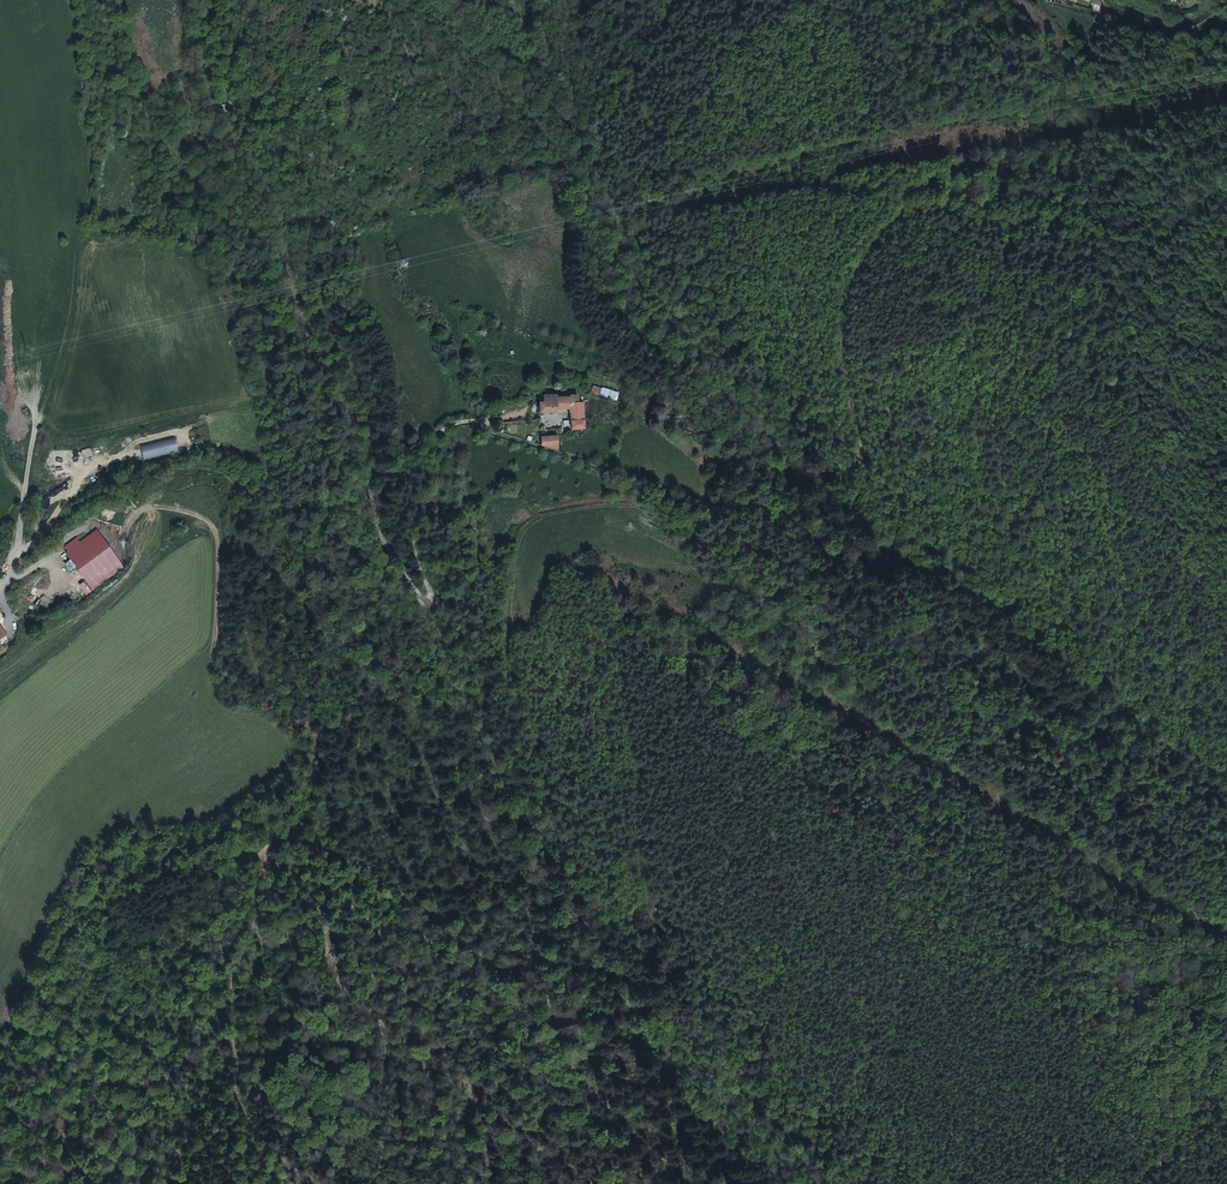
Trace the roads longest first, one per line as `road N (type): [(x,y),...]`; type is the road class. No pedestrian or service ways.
road 1 (unclassified): [(196,0),(226,128),(271,182),(311,342),(371,458),(386,532),(425,608),(434,605),(416,557),(415,496),(425,463),(438,434),(483,421)]
road 2 (track): [(78,0),(90,192),(72,306),(5,579)]

